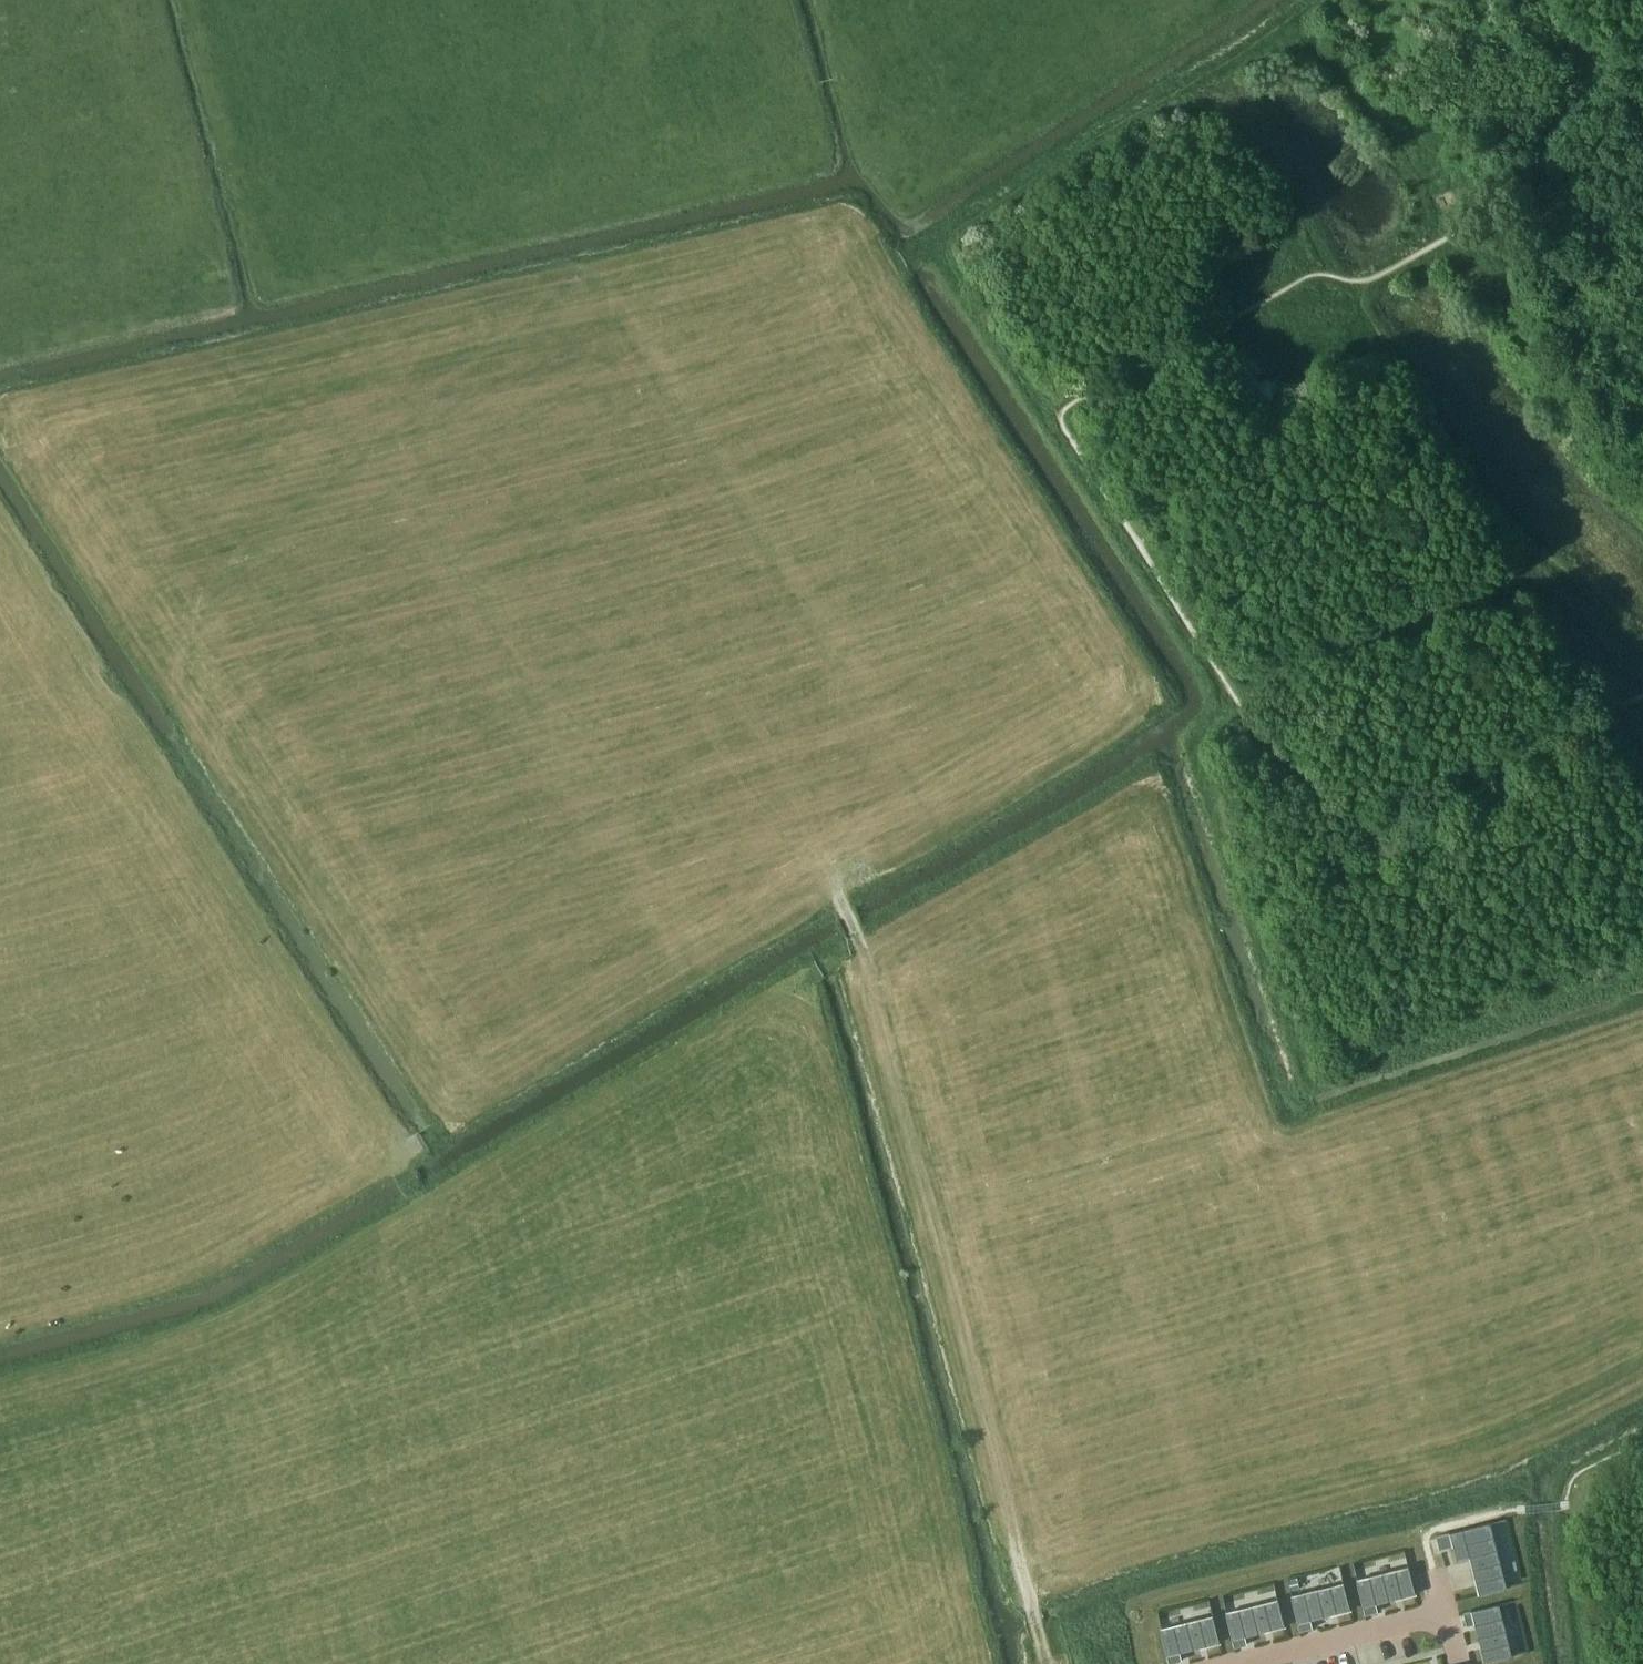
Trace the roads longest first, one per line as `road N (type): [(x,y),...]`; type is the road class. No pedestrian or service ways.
road 1 (residential): [(1447,1609),(1244,1663)]

